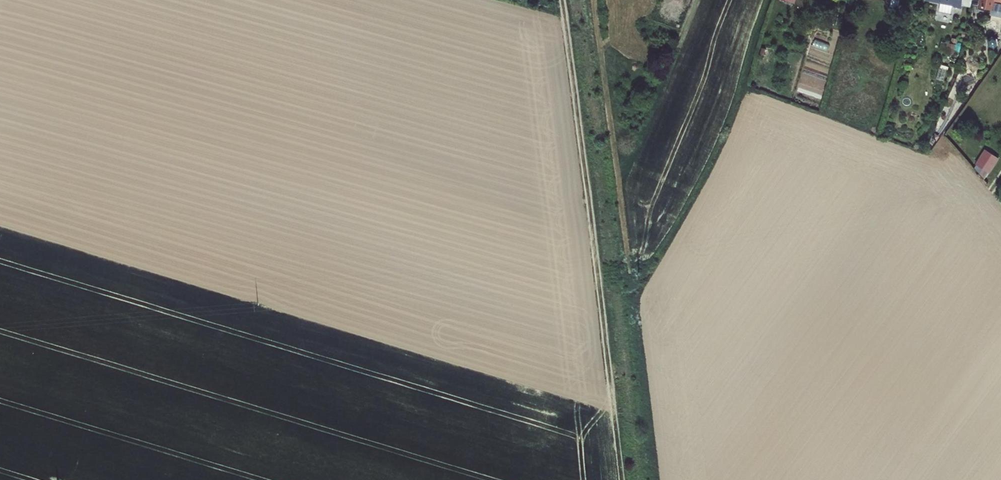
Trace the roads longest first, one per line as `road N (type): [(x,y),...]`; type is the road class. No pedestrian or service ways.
road 1 (track): [(562,0),(621,479)]

